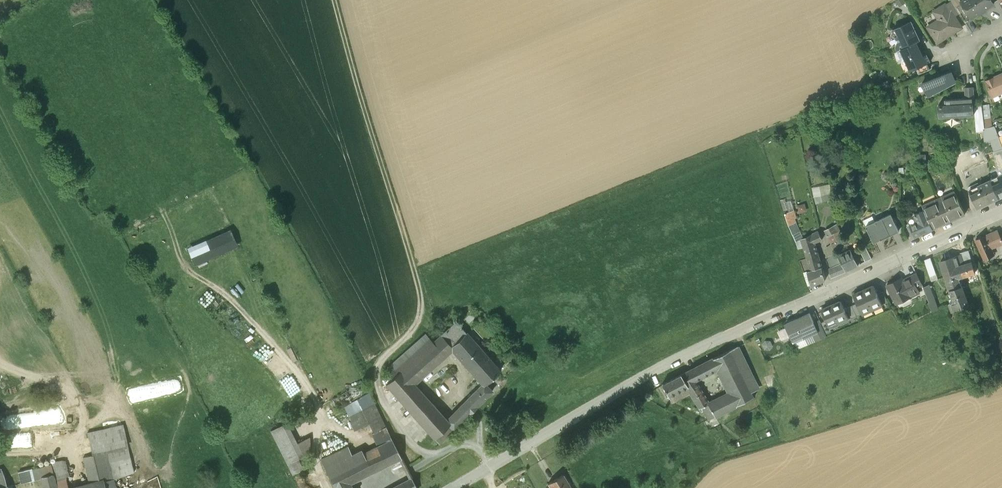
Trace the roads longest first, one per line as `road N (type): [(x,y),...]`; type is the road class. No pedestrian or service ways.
road 1 (residential): [(1001,213),(672,366),(457,487)]
road 2 (track): [(395,349),(415,331),(420,294),(335,0)]

